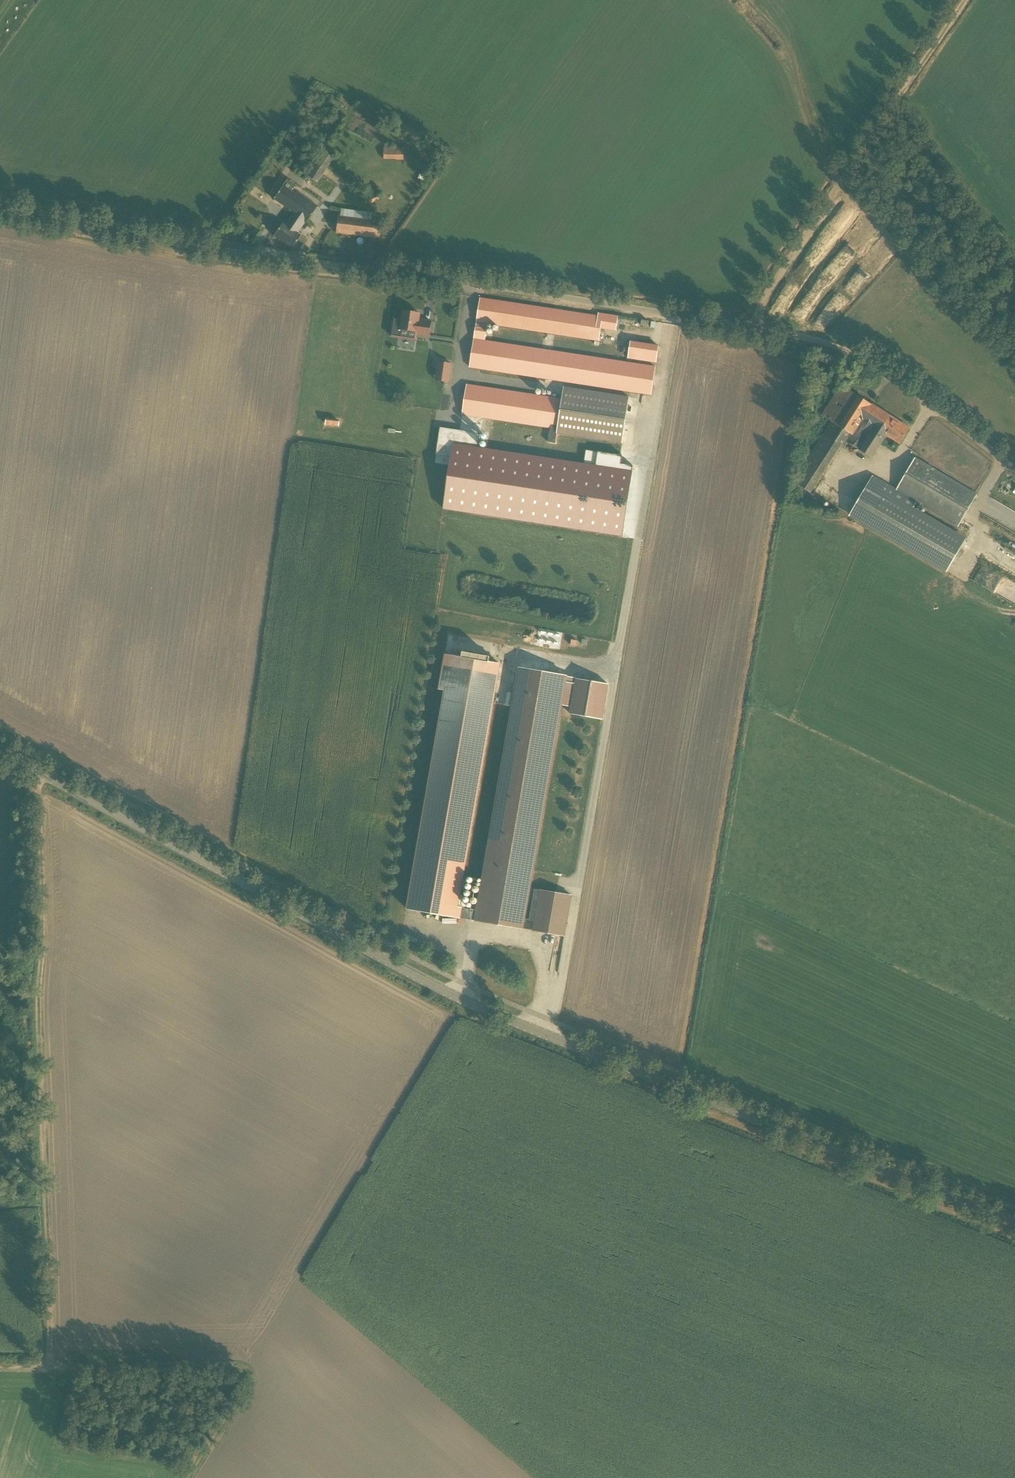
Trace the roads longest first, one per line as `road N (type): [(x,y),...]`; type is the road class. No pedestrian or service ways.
road 1 (tertiary): [(1014,1222),(618,1065),(422,977),(0,751)]
road 2 (unclassified): [(1014,469),(873,364),(796,335),(0,210)]
road 3 (track): [(0,1363),(49,1363),(51,1351),(36,770)]
road 4 (track): [(750,327),(963,0)]
road 5 (track): [(49,1363),(248,1371),(187,1477)]
road 6 (track): [(746,0),(781,42),(840,185)]

